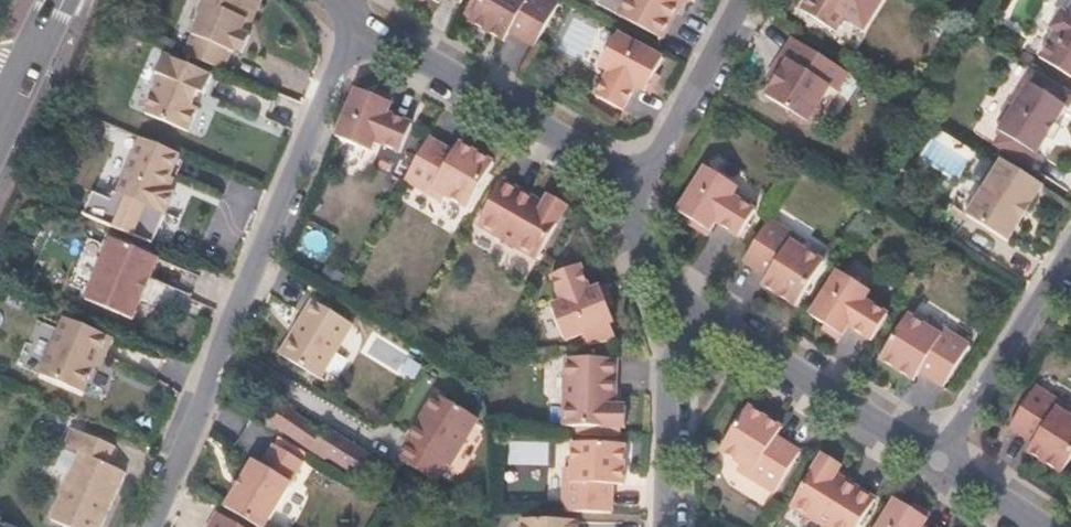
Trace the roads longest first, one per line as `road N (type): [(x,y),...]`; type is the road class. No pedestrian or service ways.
road 1 (residential): [(349,9),(351,38),(151,526)]
road 2 (residential): [(671,300),(948,476)]
road 3 (residential): [(349,9),(627,178)]
road 4 (residential): [(948,476),(1070,276)]
road 5 (residential): [(666,526),(671,300)]
road 6 (residential): [(729,0),(627,178)]
road 7 (tertiary): [(0,136),(64,0)]
road 8 (residential): [(627,178),(671,300)]

